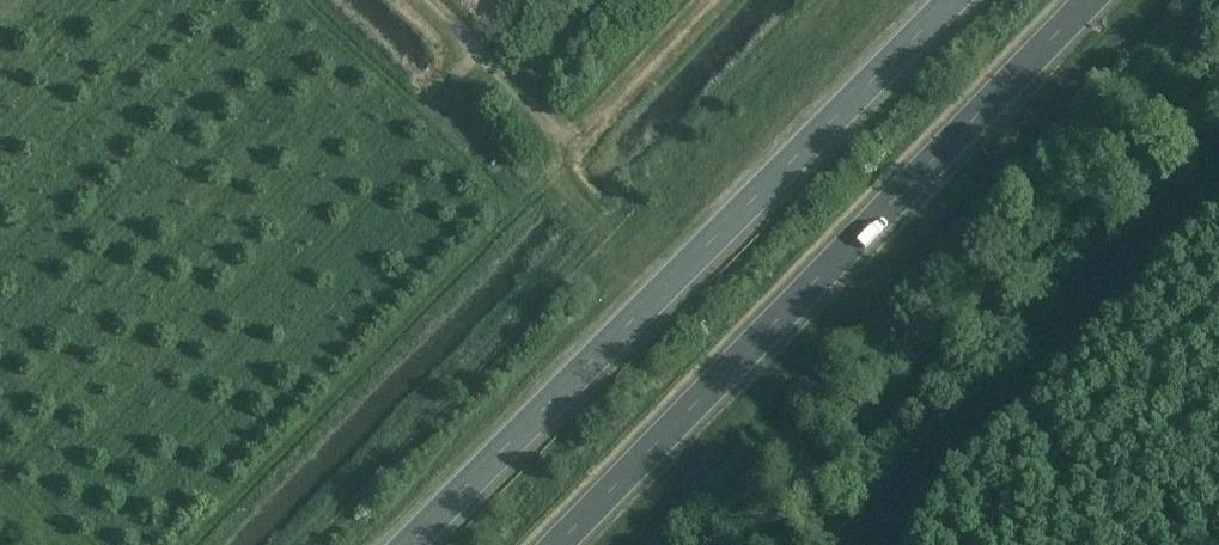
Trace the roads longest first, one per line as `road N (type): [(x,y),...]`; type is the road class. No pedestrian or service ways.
road 1 (trunk): [(955,0),(410,544)]
road 2 (trunk): [(556,544),(1091,0)]
road 3 (track): [(891,544),(1218,209)]

